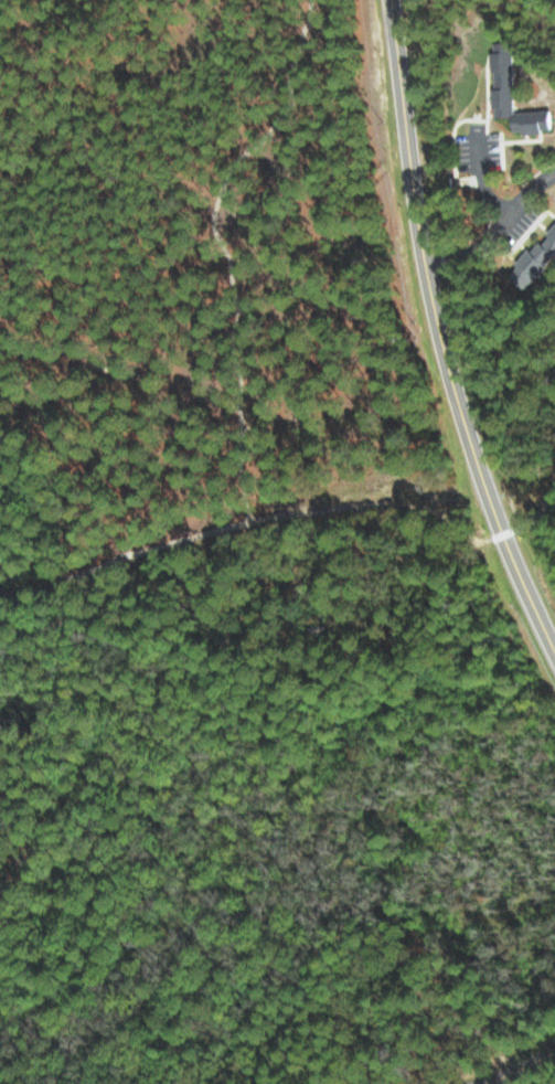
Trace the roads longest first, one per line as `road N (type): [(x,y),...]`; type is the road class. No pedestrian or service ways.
road 1 (secondary): [(554,661),(461,436),(420,248),(387,0)]

